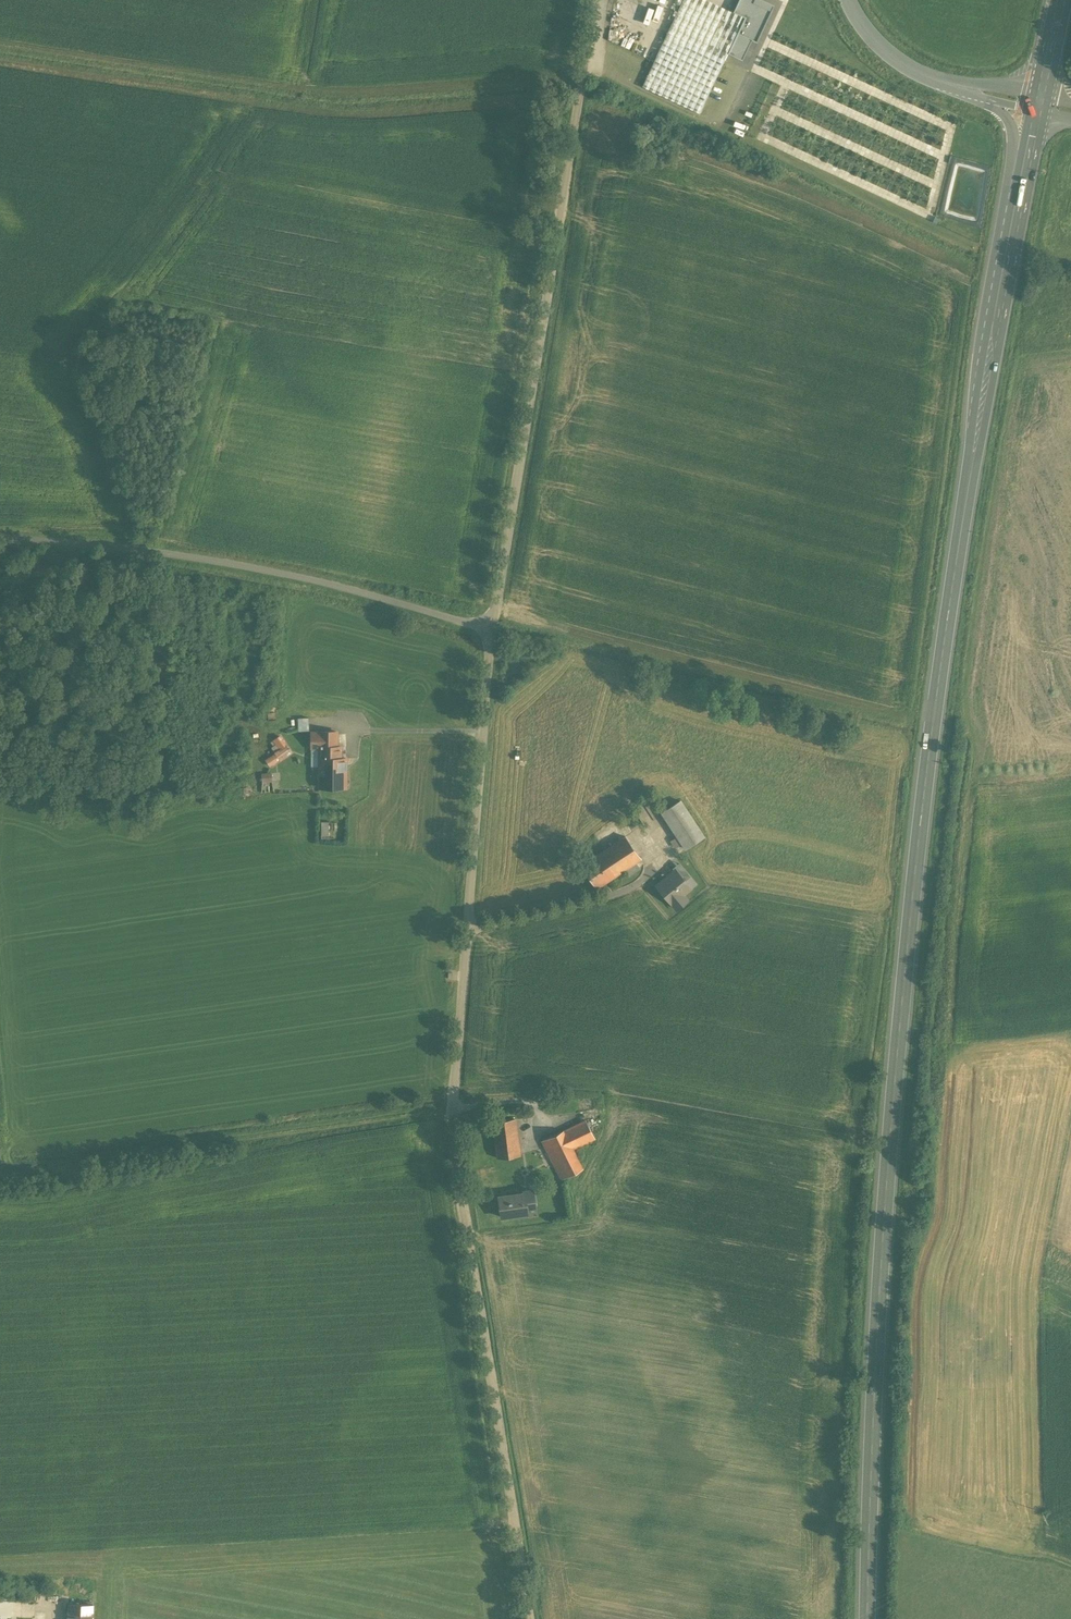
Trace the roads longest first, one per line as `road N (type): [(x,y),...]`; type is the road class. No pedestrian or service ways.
road 1 (primary): [(1021,189),(943,649),(911,908),(880,1267),(867,1618)]
road 2 (unclassified): [(528,1618),(454,1131),(493,631)]
road 3 (unclassified): [(493,631),(595,0)]
road 4 (unclassified): [(493,631),(251,568),(0,536)]
road 5 (track): [(0,1171),(67,1172),(155,1151),(453,1111)]
road 6 (primary): [(946,82),(1009,123),(1021,189)]
road 7 (primary): [(849,0),(873,38),(946,82)]

